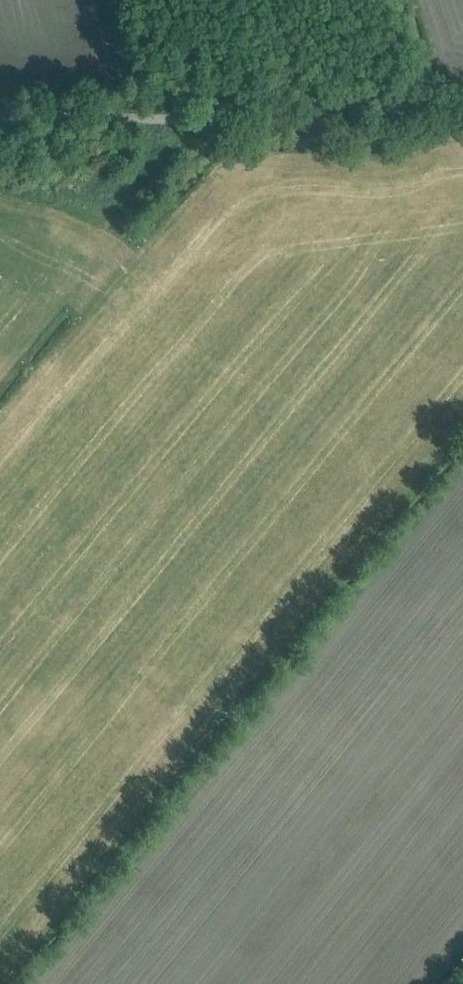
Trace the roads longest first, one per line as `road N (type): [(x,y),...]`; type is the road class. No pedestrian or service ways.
road 1 (unclassified): [(462,112),(424,110),(363,130),(0,107)]

